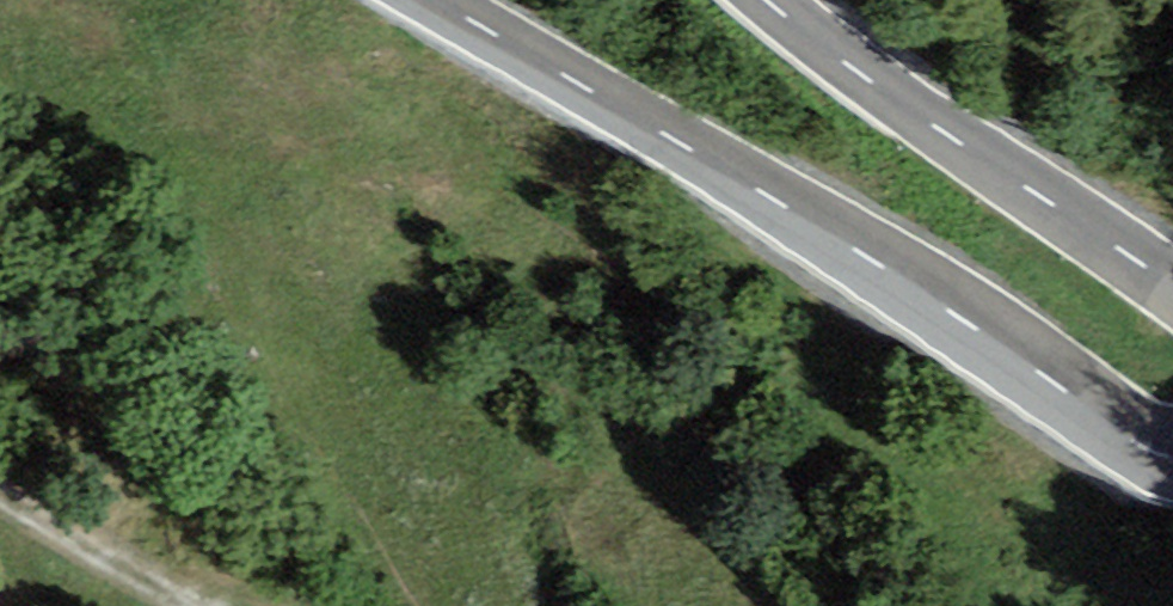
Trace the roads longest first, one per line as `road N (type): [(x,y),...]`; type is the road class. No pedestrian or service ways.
road 1 (tertiary): [(449,0),(888,276),(1131,455),(1172,460)]
road 2 (tertiary): [(1172,294),(915,109),(809,0)]
road 3 (track): [(0,498),(177,605)]

